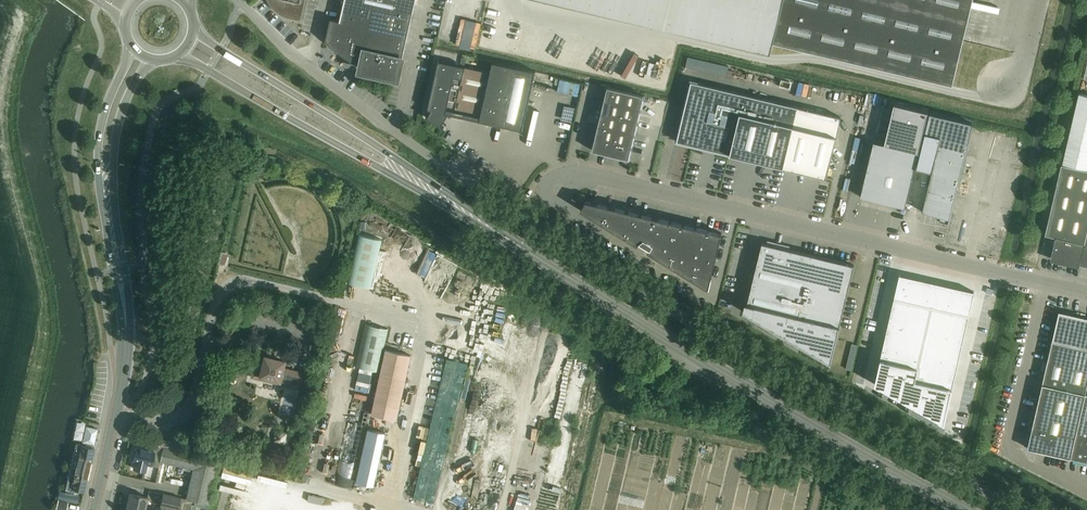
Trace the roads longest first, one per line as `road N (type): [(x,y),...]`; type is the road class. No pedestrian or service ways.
road 1 (unclassified): [(1086,293),(593,177),(537,201),(522,218)]
road 2 (secondary): [(964,509),(501,234)]
road 3 (secondary): [(180,53),(501,234)]
road 4 (secondary): [(501,234),(392,155),(193,33)]
road 5 (unclassified): [(522,218),(325,79),(239,0)]
road 6 (tertiary): [(133,48),(107,106),(98,163),(125,315)]
road 7 (tertiary): [(125,315),(117,136),(127,99),(152,60)]
road 8 (track): [(586,509),(609,413),(744,444)]
road 9 (tertiary): [(94,509),(126,365),(125,315)]

